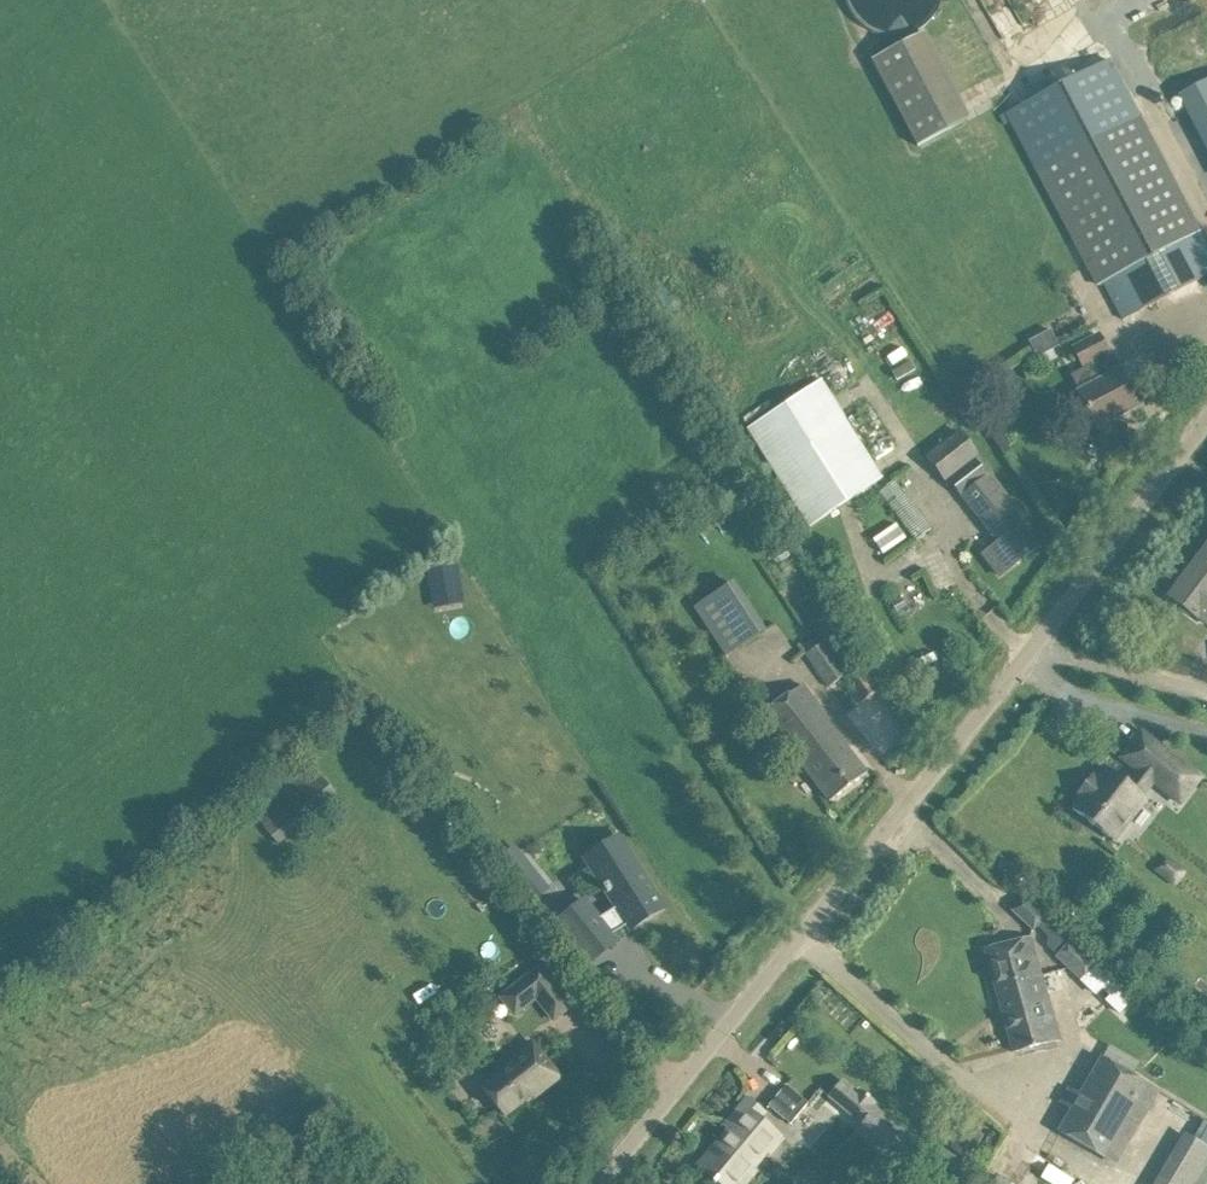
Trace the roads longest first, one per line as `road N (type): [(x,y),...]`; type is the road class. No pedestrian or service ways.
road 1 (unclassified): [(598,1183),(1021,662)]
road 2 (unclassified): [(1021,662),(1206,418)]
road 3 (residential): [(1021,662),(1061,692),(1111,713),(1206,738)]

